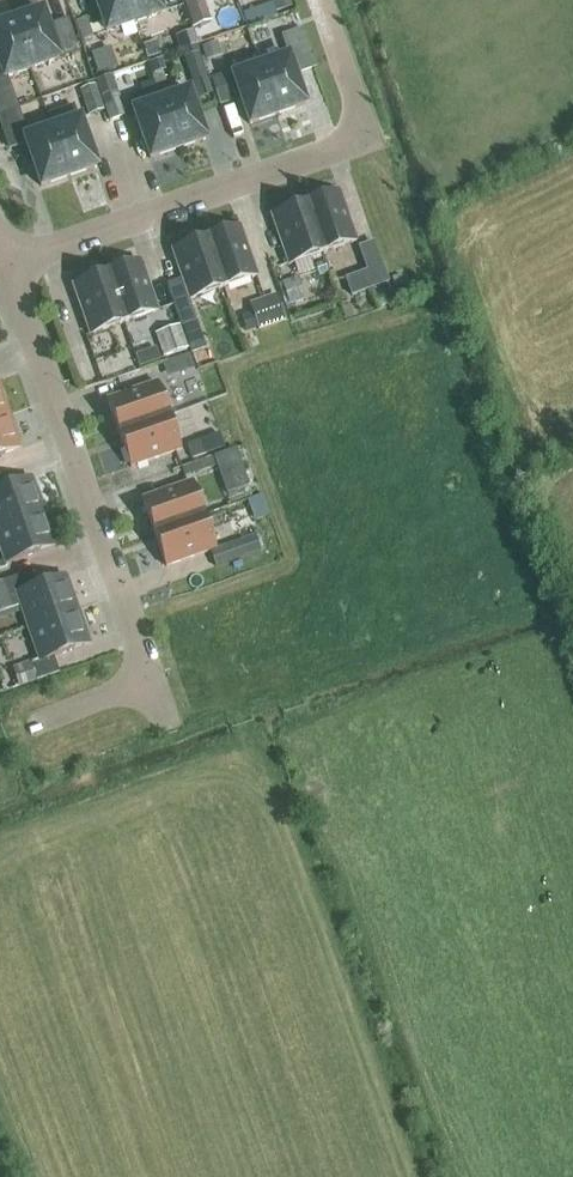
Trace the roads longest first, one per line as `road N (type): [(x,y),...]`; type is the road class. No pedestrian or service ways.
road 1 (residential): [(321,0),(363,125),(355,145),(8,266)]
road 2 (residential): [(152,682),(8,266)]
road 3 (residential): [(152,682),(37,724)]

